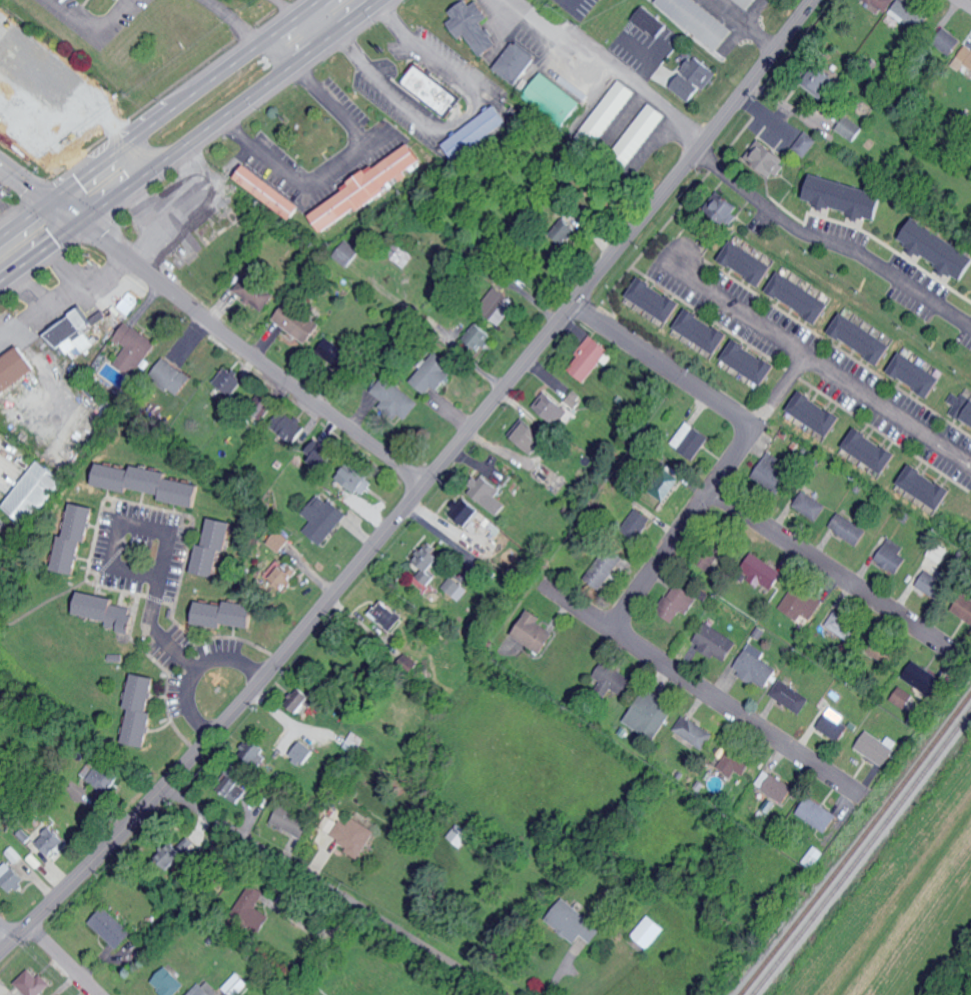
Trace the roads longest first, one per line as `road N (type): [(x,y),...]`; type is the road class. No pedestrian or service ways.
road 1 (tertiary): [(816,0),(712,141),(214,738),(0,956)]
road 2 (residential): [(970,327),(860,254),(794,231),(748,193),(712,141),(522,0)]
road 3 (residential): [(423,490),(0,172)]
road 4 (primary): [(0,286),(384,0)]
road 5 (residential): [(169,788),(508,994)]
road 6 (primary): [(310,0),(0,230)]
road 7 (residential): [(856,795),(540,580)]
road 8 (residential): [(157,579),(108,567),(117,523),(166,535),(150,630),(194,670),(214,659),(243,662),(264,678)]
road 9 (residential): [(708,492),(947,654)]
road 10 (residential): [(606,628),(748,429)]
road 11 (residential): [(748,429),(574,307)]

